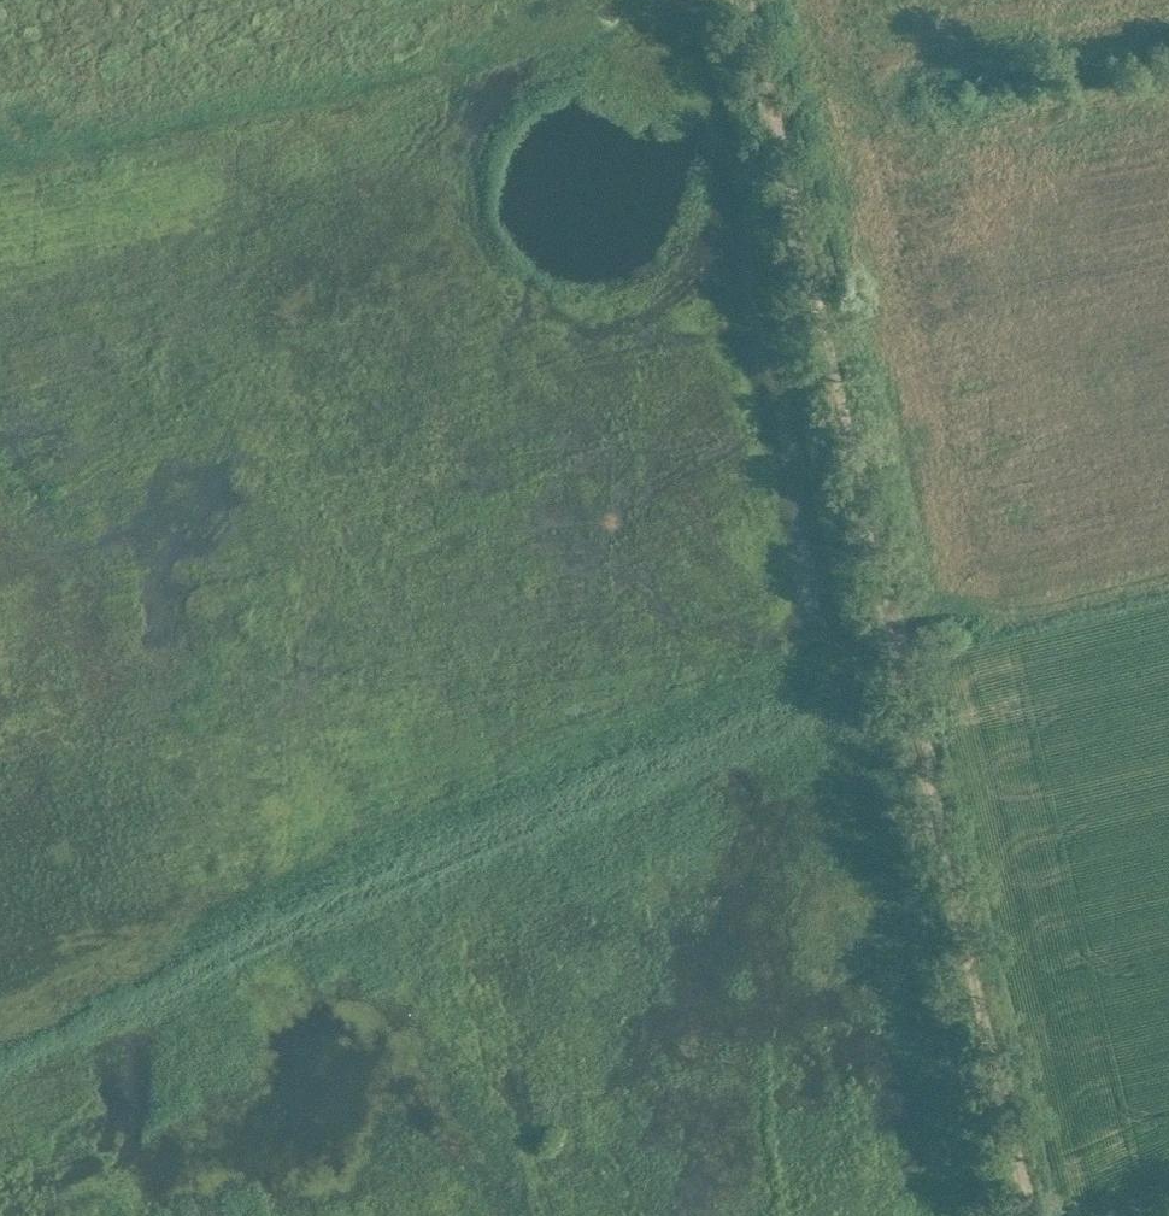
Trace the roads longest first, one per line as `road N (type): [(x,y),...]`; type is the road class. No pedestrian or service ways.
road 1 (track): [(754,0),(1040,1215)]

